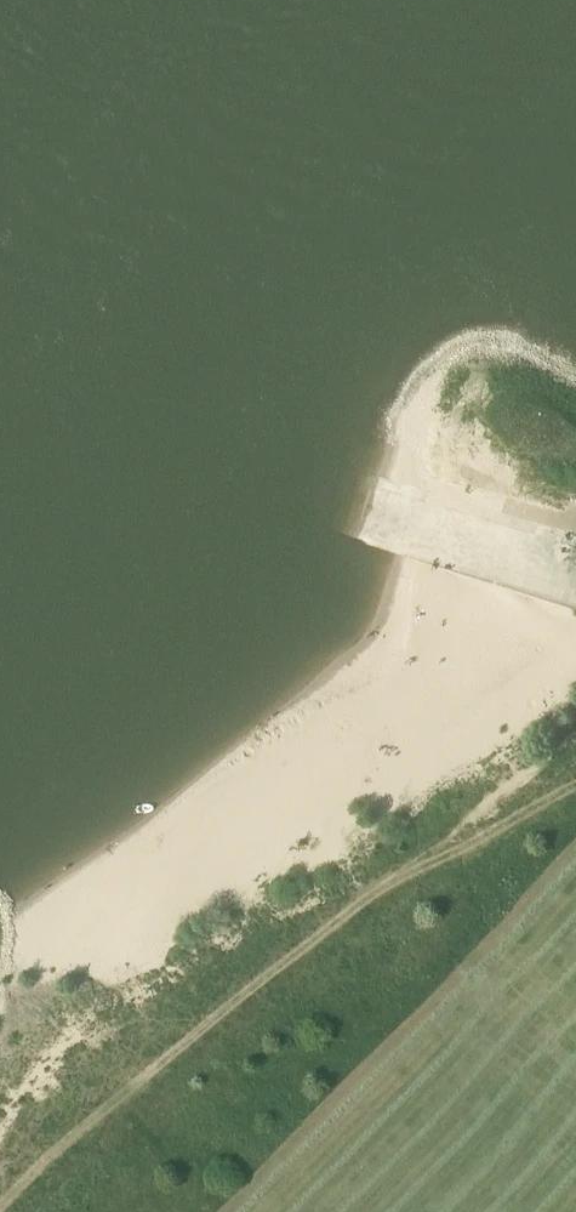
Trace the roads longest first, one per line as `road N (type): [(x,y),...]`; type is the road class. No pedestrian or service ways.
road 1 (unclassified): [(575,596),(424,549)]

